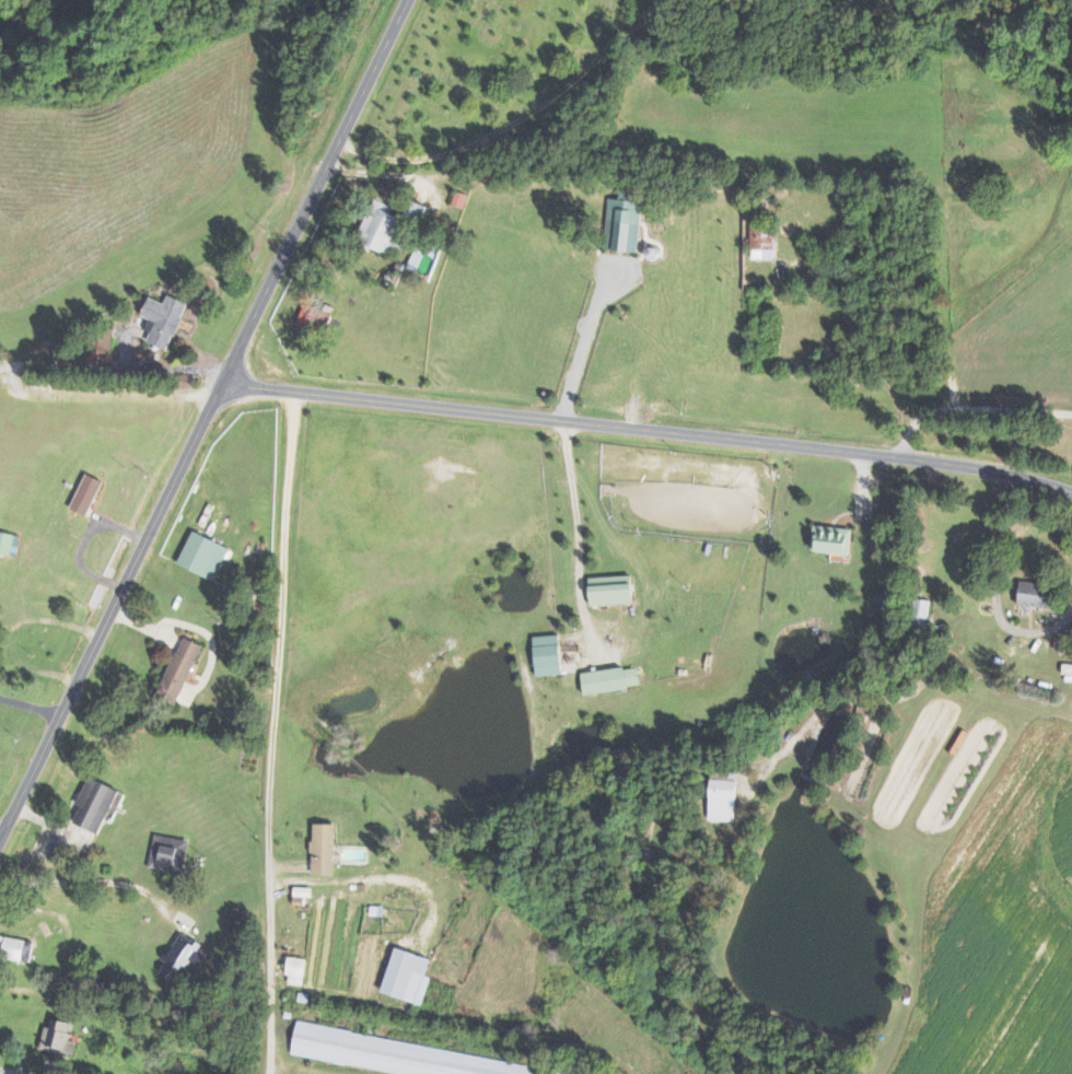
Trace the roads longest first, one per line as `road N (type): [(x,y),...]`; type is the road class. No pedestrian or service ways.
road 1 (tertiary): [(0,838),(409,0)]
road 2 (residential): [(1071,495),(981,471),(296,395),(226,377)]
road 3 (residential): [(904,462),(905,440),(922,416),(1071,419)]

